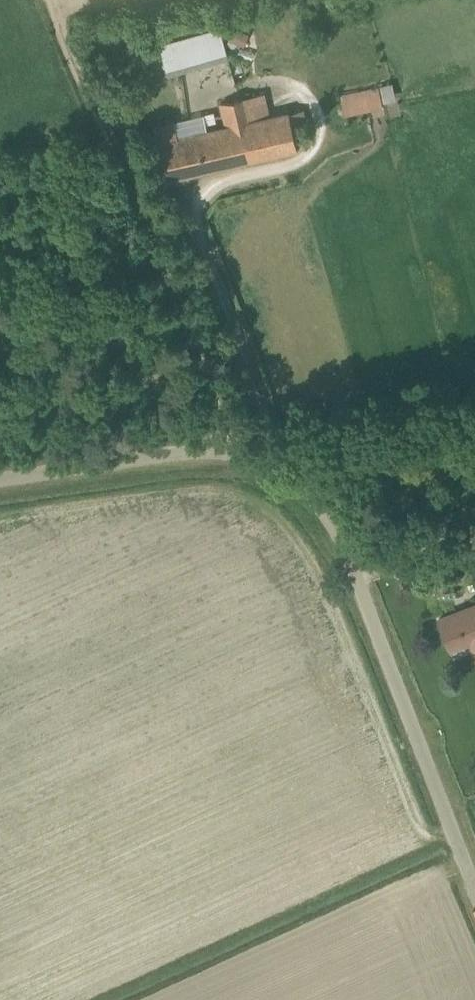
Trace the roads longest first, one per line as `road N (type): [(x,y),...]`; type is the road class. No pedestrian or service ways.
road 1 (unclassified): [(474,870),(347,525),(267,470),(222,454),(0,484)]
road 2 (track): [(234,458),(226,421),(47,0)]
road 3 (track): [(474,548),(355,546)]

